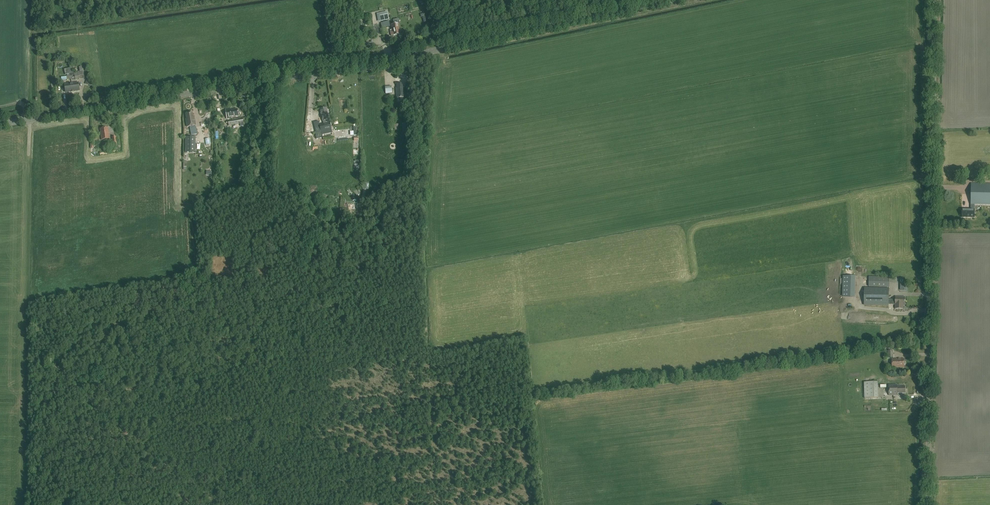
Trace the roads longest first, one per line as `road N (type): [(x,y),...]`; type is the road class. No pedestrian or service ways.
road 1 (tertiary): [(0,126),(321,72),(669,0)]
road 2 (unclassified): [(927,504),(935,0)]

